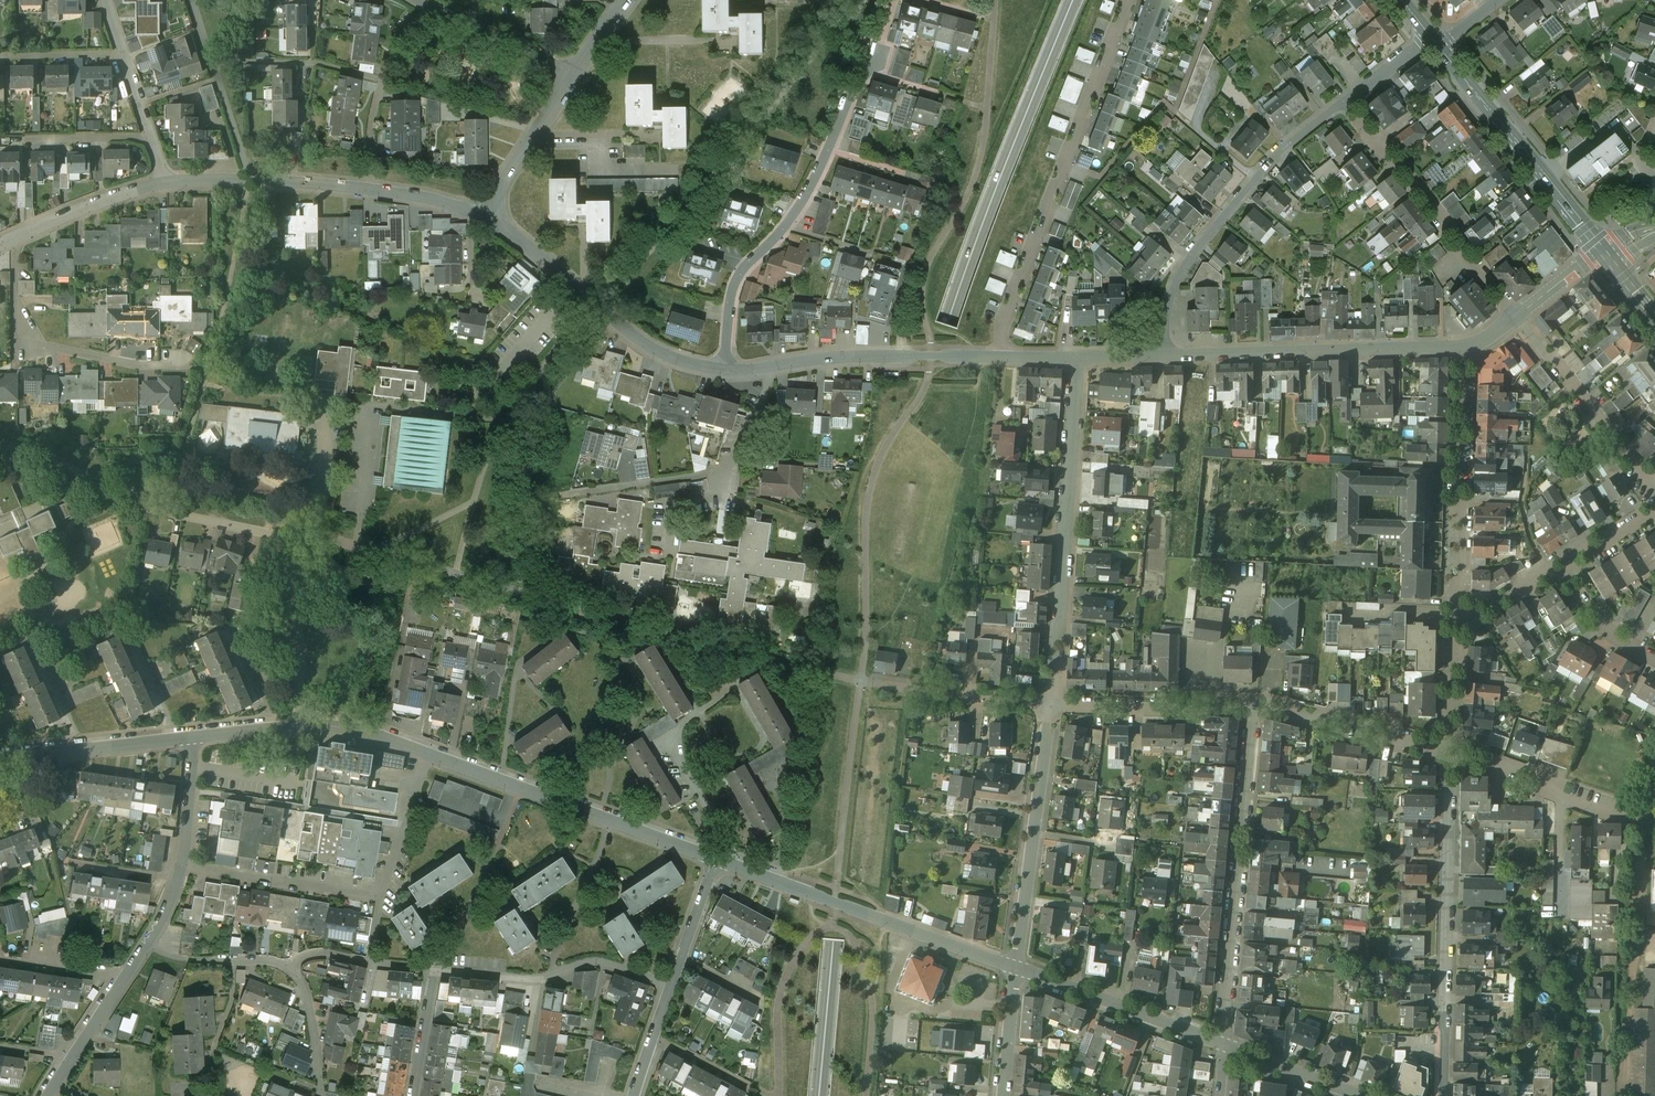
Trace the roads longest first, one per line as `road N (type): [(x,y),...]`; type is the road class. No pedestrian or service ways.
road 1 (primary): [(1073,0),(998,180),(913,445),(871,623),(818,1095)]
road 2 (residential): [(1003,357),(1003,326),(1130,0)]
road 3 (residential): [(115,481),(128,501),(286,540),(297,562),(300,726)]
road 4 (residential): [(725,371),(740,278),(802,203),(858,75),(874,60)]
road 5 (residential): [(182,868),(380,899),(430,755)]
road 6 (residential): [(1078,358),(1053,701)]
road 7 (residential): [(1219,1046),(1253,704)]
road 8 (residential): [(1445,1095),(1450,765)]
road 9 (residential): [(1346,101),(1289,143),(1190,255),(1172,288),(1165,357)]
road 10 (residential): [(719,861),(1013,972)]
road 11 (residential): [(430,755),(719,861)]
road 12 (residential): [(1165,357),(1468,349)]
road 13 (residential): [(486,214),(655,351),(725,371)]
road 14 (residential): [(1456,631),(1468,349)]
road 15 (residential): [(772,367),(728,472),(563,496)]
road 16 (residential): [(1346,101),(1517,316)]
road 17 (residential): [(1053,701),(1013,972)]
road 18 (residential): [(11,239),(17,340),(146,368),(185,367)]
road 19 (secondary): [(1435,43),(1601,251)]
road 20 (residential): [(671,987),(590,962),(540,980),(436,972)]
road 21 (residential): [(772,367),(836,357),(1003,357)]
road 22 (residential): [(1013,972),(1219,1046)]
road 23 (residential): [(1517,316),(1654,484)]
road 24 (residential): [(163,182),(374,190)]
road 25 (residential): [(1460,756),(1654,823)]
road 26 (residential): [(1053,701),(1253,704)]
road 27 (residential): [(432,6),(402,43),(378,98),(374,190)]
road 28 (residential): [(0,760),(193,738)]
road 29 (residential): [(1253,704),(1441,751)]
road 30 (residential): [(163,182),(105,0)]
road 31 (residential): [(146,945),(48,1095)]
road 32 (residential): [(486,214),(573,74)]
road 33 (residential): [(11,239),(163,182)]
road 34 (residential): [(573,74),(432,6)]
road 35 (residential): [(436,972),(316,955),(289,968)]
road 36 (residential): [(289,968),(179,960),(146,945)]
road 37 (residential): [(1227,1050),(1356,1095)]
road 38 (residential): [(671,987),(719,861)]
road 39 (residential): [(300,726),(356,730),(430,755)]
road 40 (residential): [(322,1095),(309,1006),(289,968)]
road 41 (residential): [(1654,658),(1590,614),(1560,568)]
road 42 (residential): [(193,738),(182,868)]
road 43 (residential): [(414,1095),(436,972)]
road 44 (residential): [(1013,972),(1002,1095)]
road 45 (residential): [(1560,568),(1456,631)]

